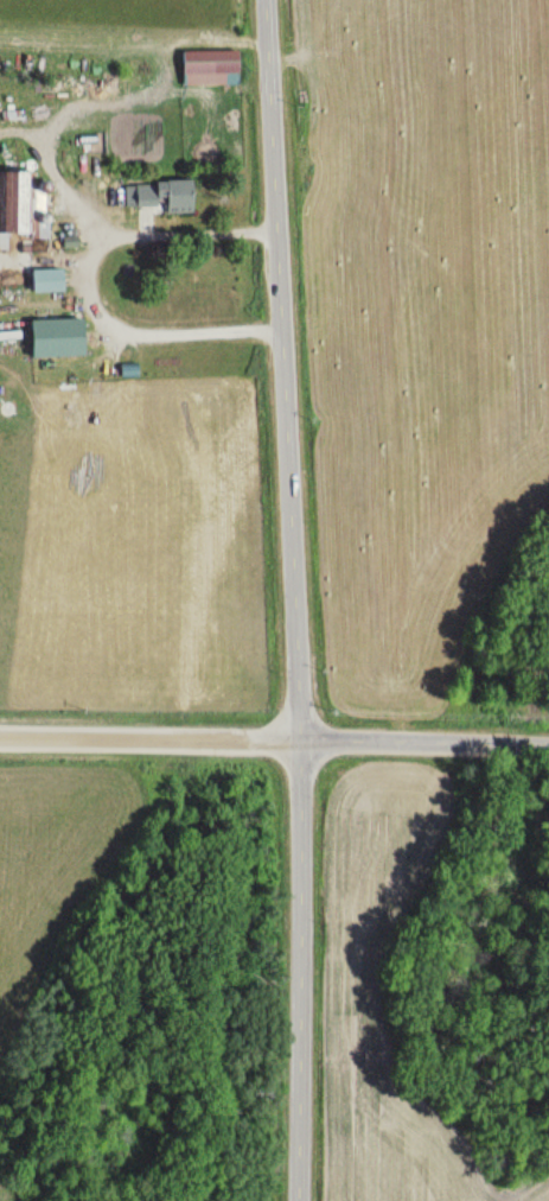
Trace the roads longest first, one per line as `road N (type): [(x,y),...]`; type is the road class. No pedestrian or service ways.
road 1 (tertiary): [(300,741),(261,0)]
road 2 (tertiary): [(296,1200),(300,741)]
road 3 (residential): [(300,741),(0,739)]
road 4 (residential): [(548,748),(300,741)]

